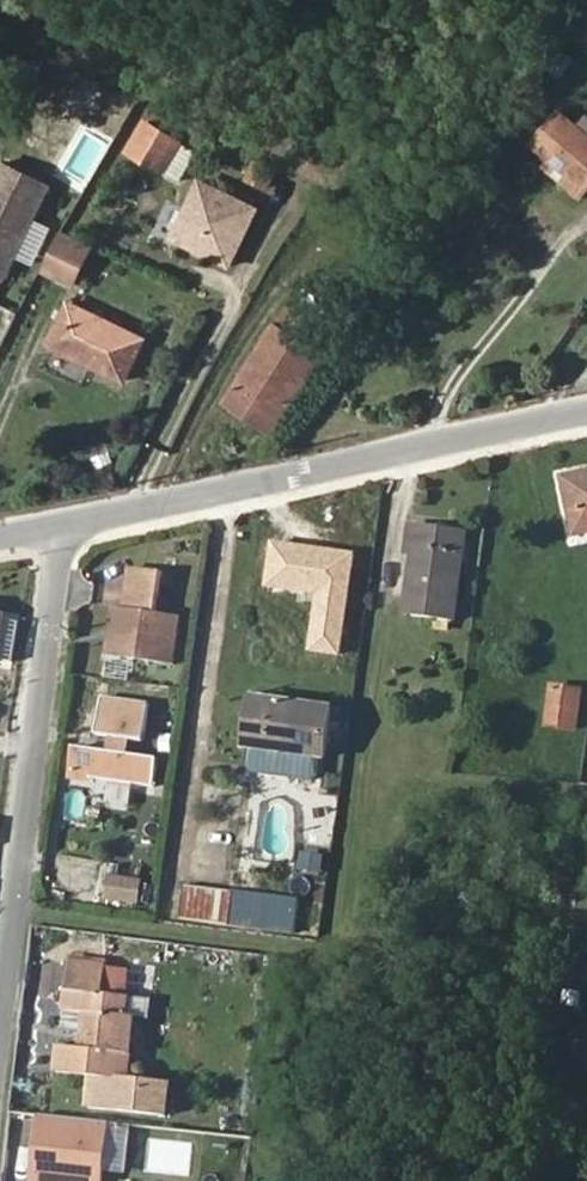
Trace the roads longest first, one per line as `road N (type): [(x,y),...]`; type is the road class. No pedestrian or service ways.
road 1 (residential): [(0,1077),(68,530)]
road 2 (residential): [(68,530),(586,416)]

